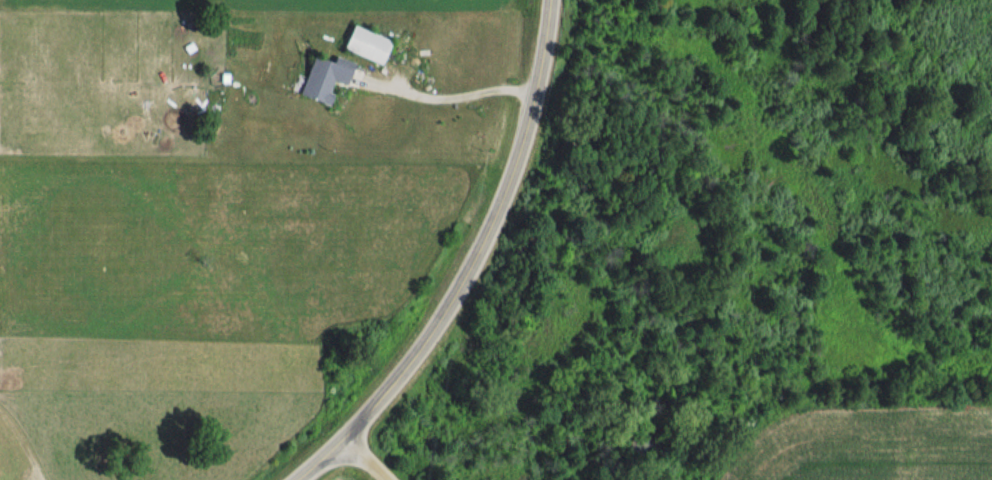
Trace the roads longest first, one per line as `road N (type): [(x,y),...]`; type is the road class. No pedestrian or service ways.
road 1 (tertiary): [(298,479),(400,377),(477,262),(525,148),(552,0)]

